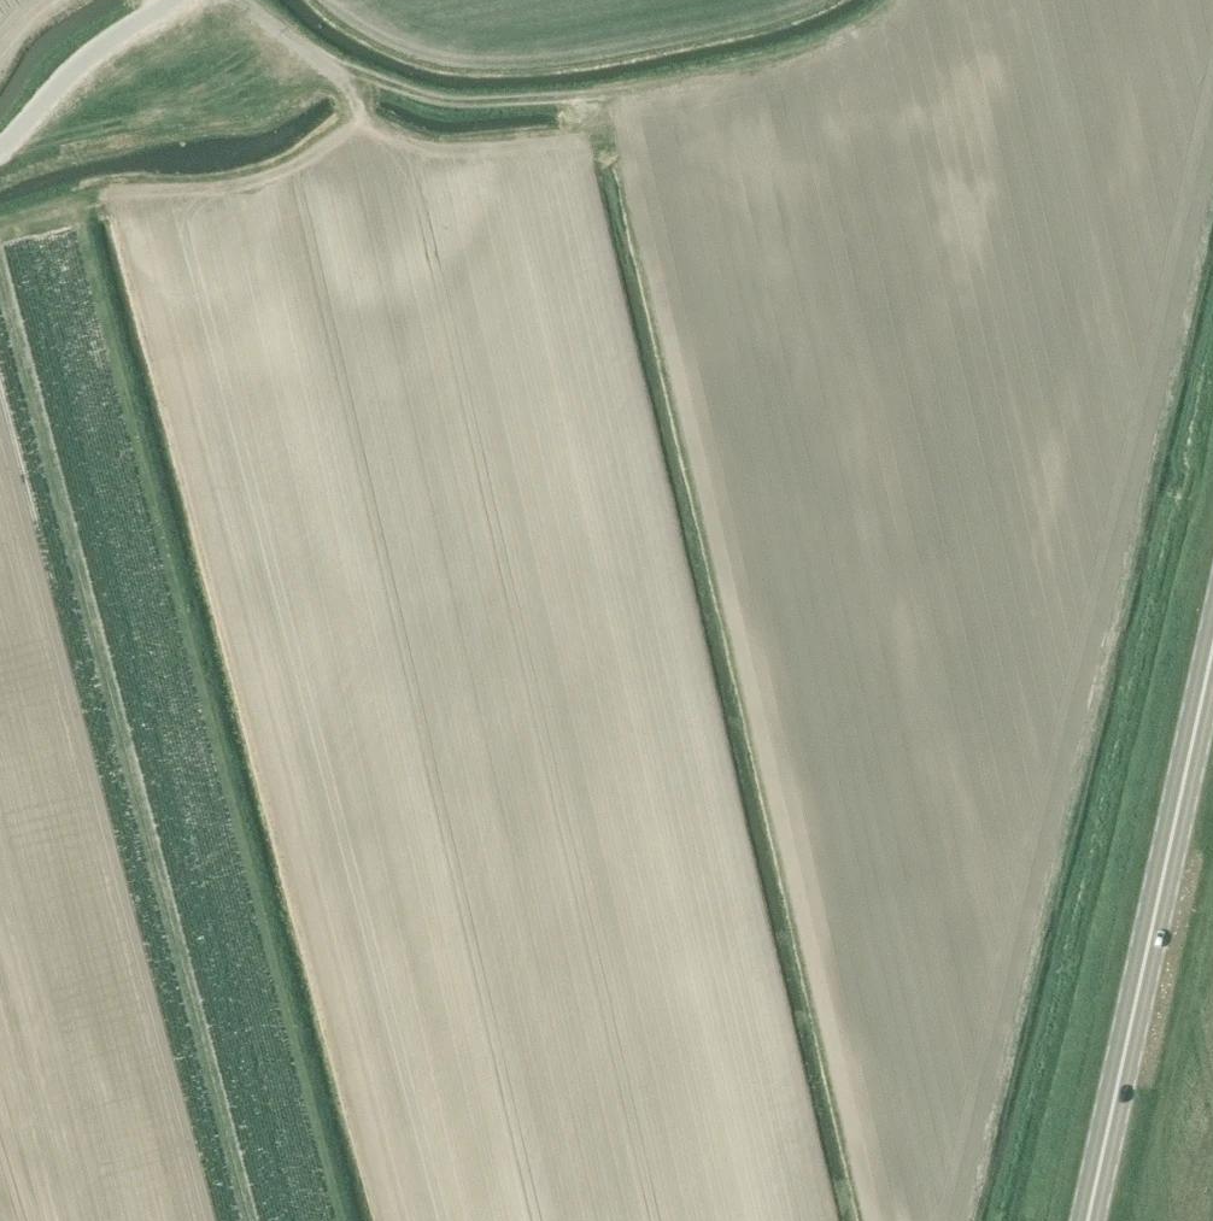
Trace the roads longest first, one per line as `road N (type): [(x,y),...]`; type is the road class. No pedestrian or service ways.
road 1 (primary): [(1087,1220),(1212,652)]
road 2 (unclassified): [(0,151),(88,59),(183,0)]

